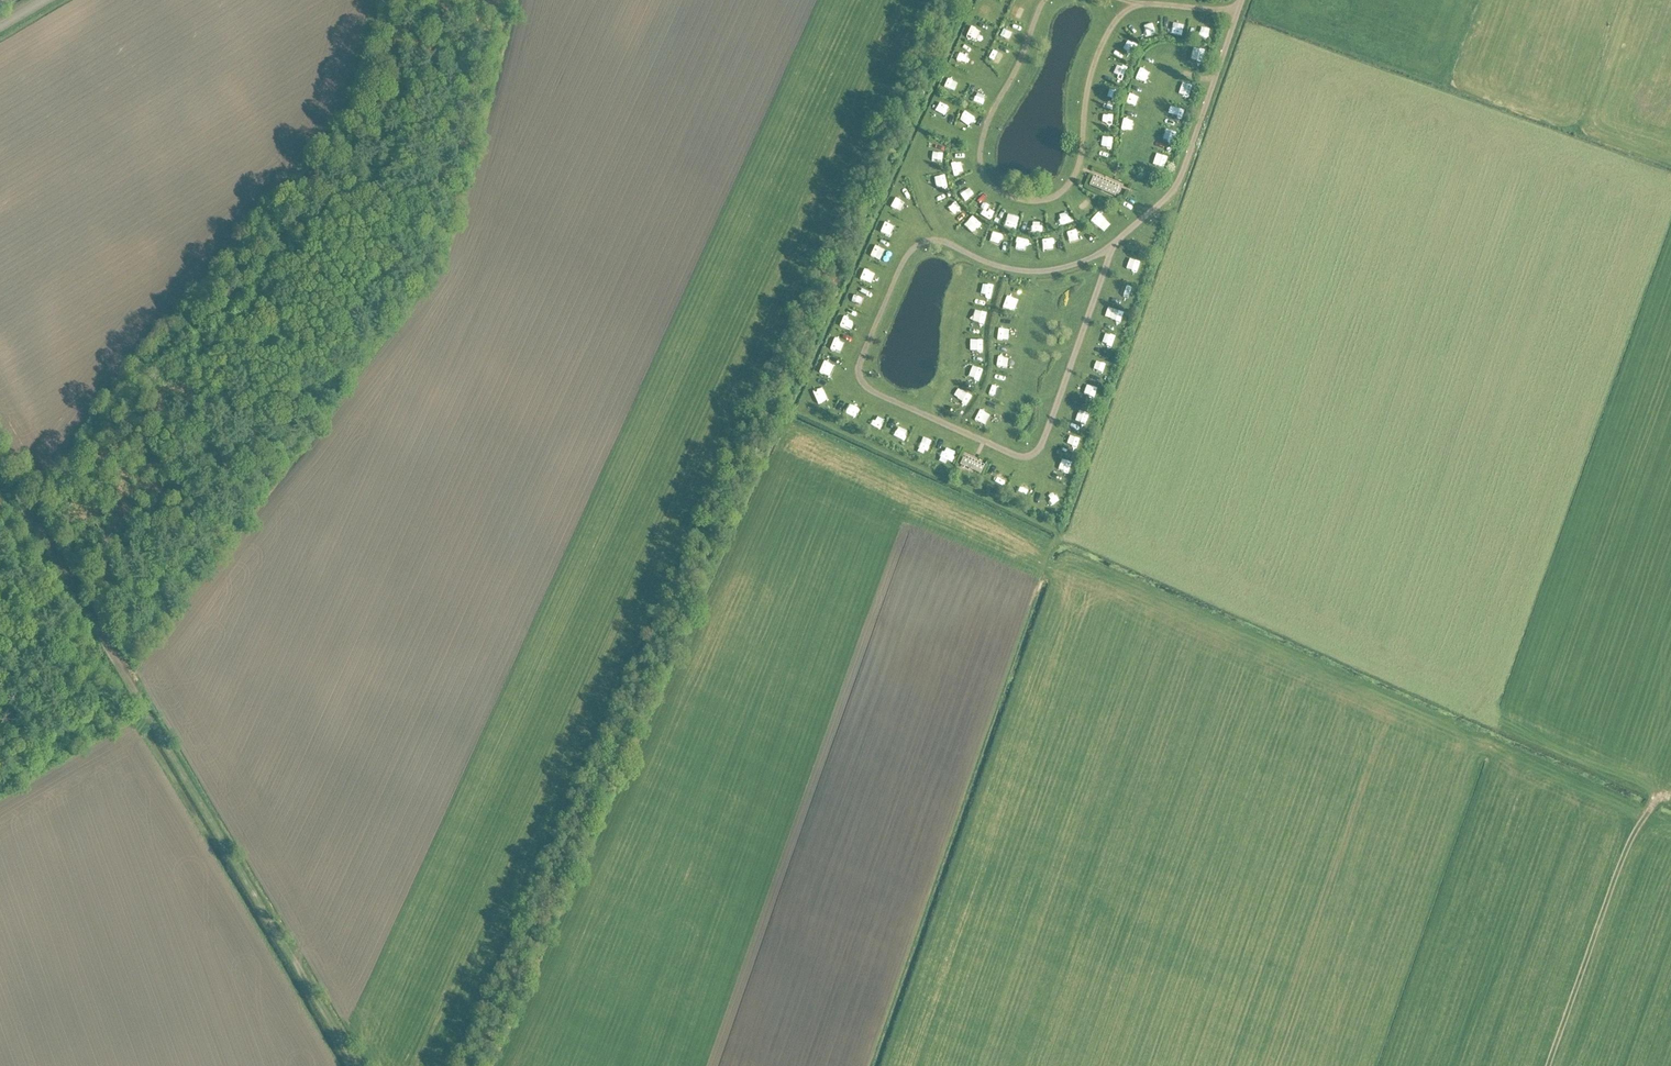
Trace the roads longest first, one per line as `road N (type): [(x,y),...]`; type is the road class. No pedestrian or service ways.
road 1 (track): [(70,587),(356,1065)]
road 2 (track): [(0,472),(70,587)]

